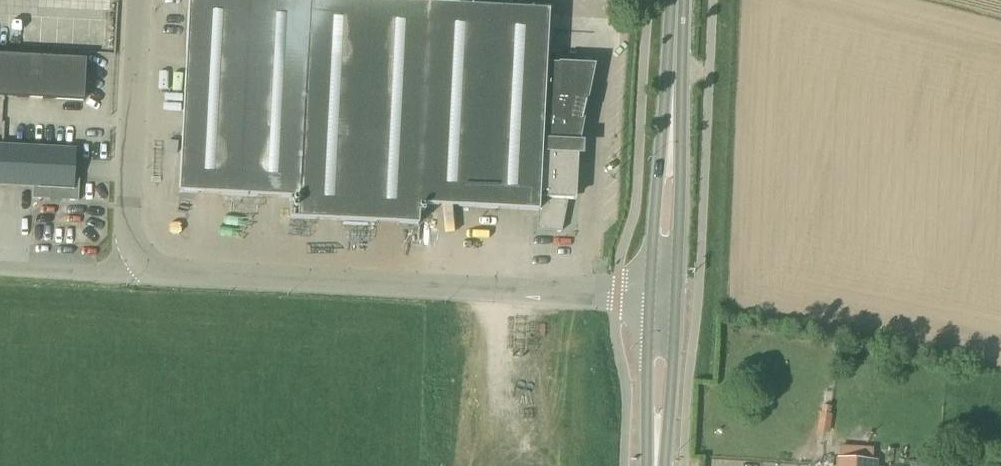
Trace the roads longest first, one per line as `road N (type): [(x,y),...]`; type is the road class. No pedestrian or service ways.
road 1 (unclassified): [(663,303),(131,275)]
road 2 (primary): [(663,303),(678,0)]
road 3 (unclassified): [(131,275),(141,0)]
road 4 (primary): [(656,465),(663,303)]
road 5 (unclassified): [(0,268),(131,275)]

